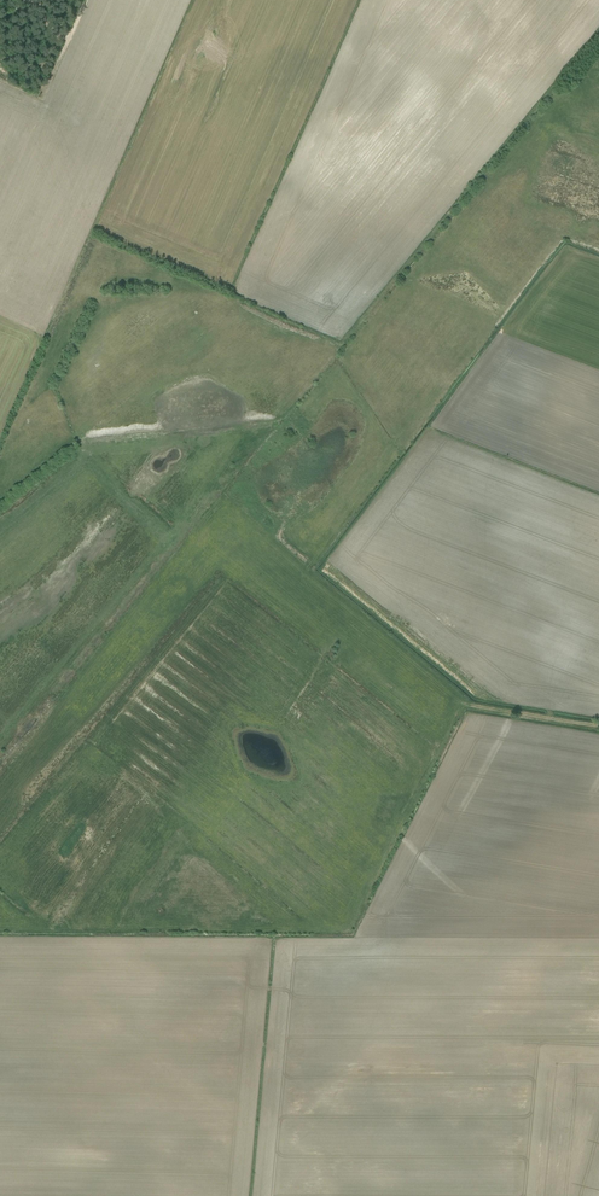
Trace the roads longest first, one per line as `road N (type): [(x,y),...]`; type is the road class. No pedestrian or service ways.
road 1 (track): [(598,727),(456,705)]

